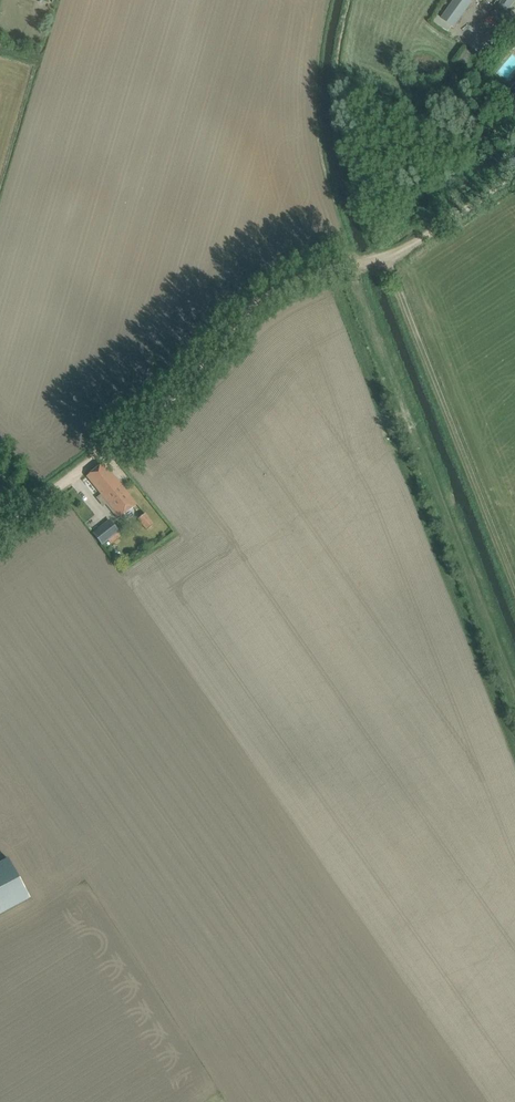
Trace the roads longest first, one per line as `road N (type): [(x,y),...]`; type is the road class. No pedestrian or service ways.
road 1 (track): [(0,531),(263,300),(292,284),(396,257),(514,171)]

